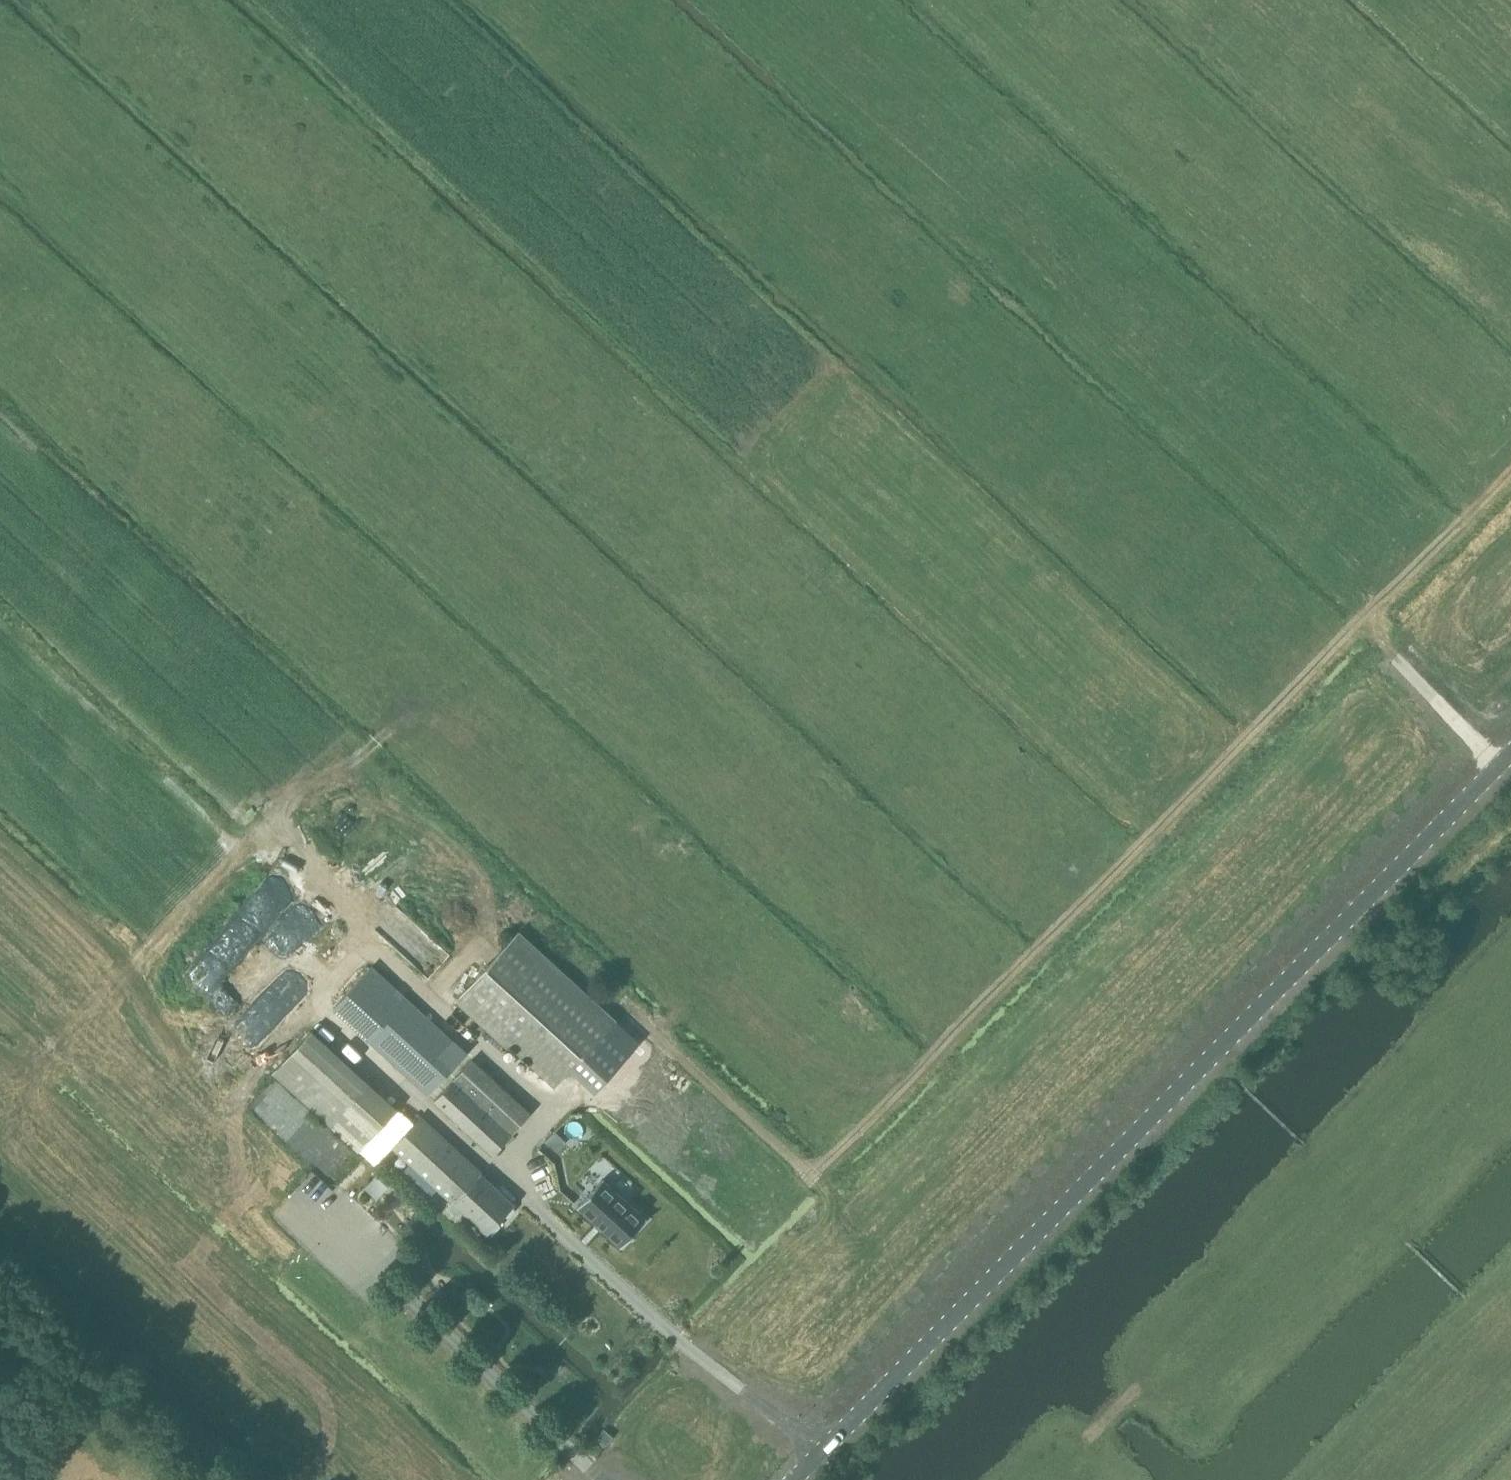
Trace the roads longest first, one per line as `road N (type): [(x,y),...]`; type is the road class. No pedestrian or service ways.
road 1 (unclassified): [(792,1479),(1510,753)]
road 2 (track): [(1357,615),(1097,893),(813,1173),(645,1028),(628,1023)]
road 3 (track): [(1510,458),(1357,615)]
road 4 (track): [(1357,615),(1496,768)]

